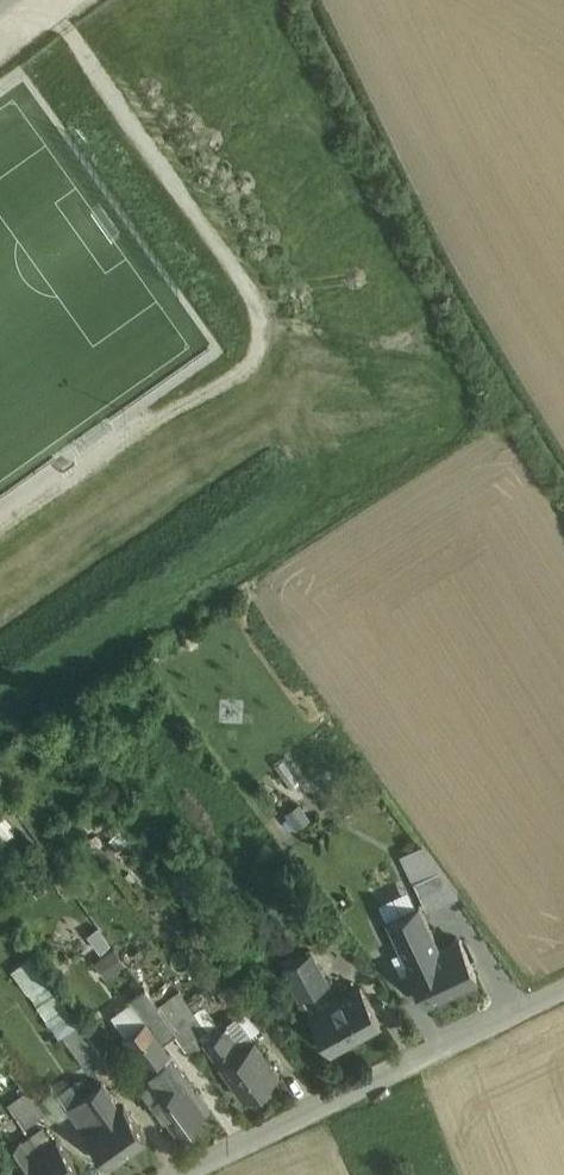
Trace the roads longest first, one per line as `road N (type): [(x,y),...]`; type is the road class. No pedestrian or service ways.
road 1 (residential): [(191,1174),(563,997)]

